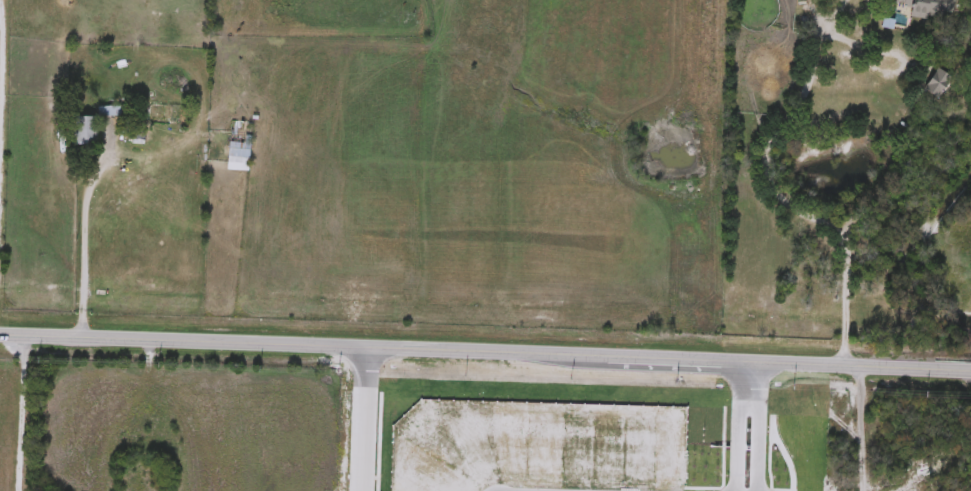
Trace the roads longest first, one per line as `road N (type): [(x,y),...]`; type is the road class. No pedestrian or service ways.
road 1 (secondary): [(0,334),(970,371)]
road 2 (residential): [(364,346),(359,490)]
road 3 (residential): [(756,490),(760,361)]

